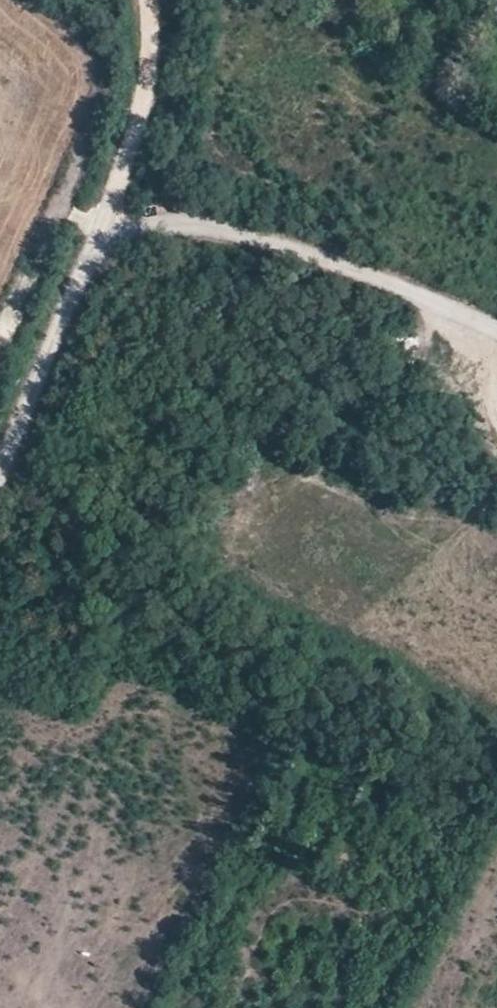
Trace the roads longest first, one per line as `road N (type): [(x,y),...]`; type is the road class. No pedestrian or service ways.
road 1 (unclassified): [(0,494),(109,228),(199,229),(496,333)]
road 2 (track): [(150,0),(151,51),(109,228)]

